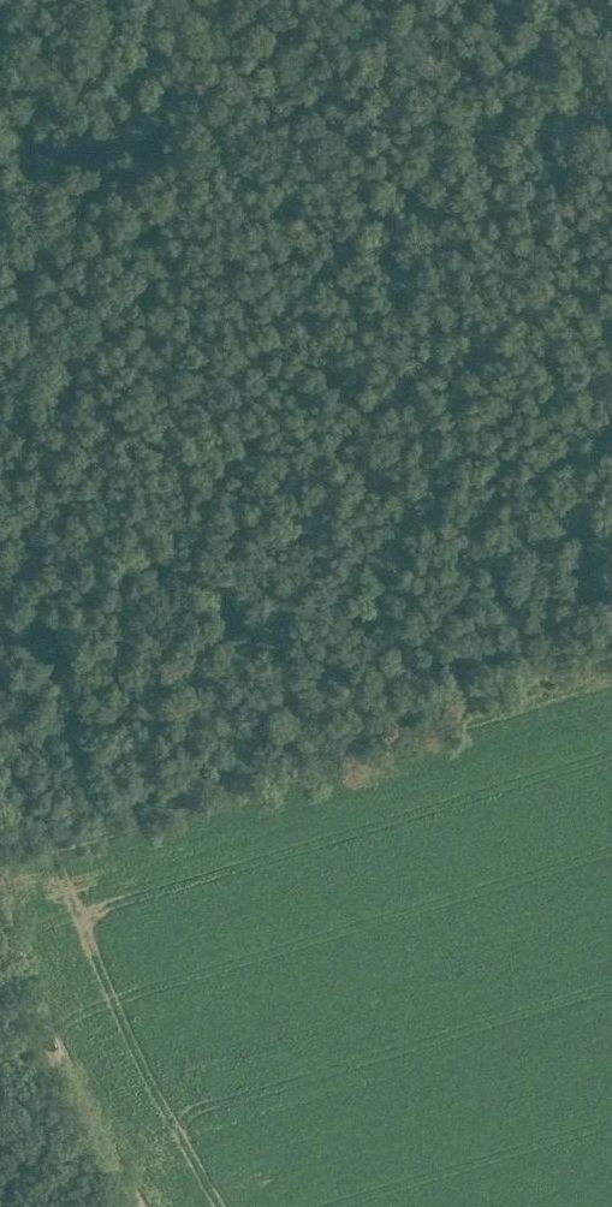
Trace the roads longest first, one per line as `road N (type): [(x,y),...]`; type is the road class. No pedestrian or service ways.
road 1 (unclassified): [(0,856),(81,1077),(151,1206)]

